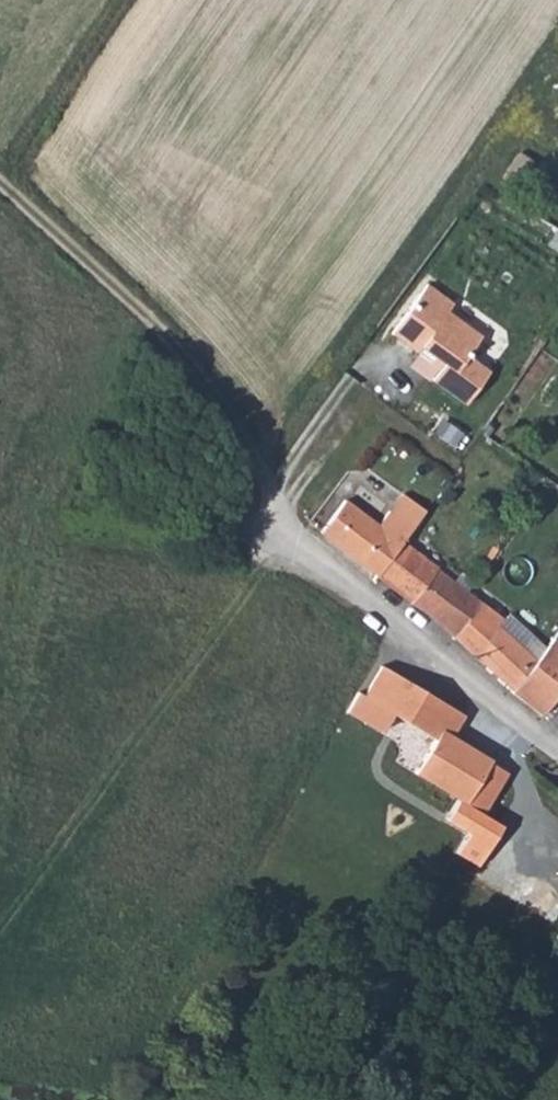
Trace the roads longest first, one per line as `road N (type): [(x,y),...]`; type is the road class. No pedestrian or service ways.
road 1 (track): [(0,184),(207,383),(277,503)]
road 2 (unclassified): [(277,503),(272,530),(557,747)]

